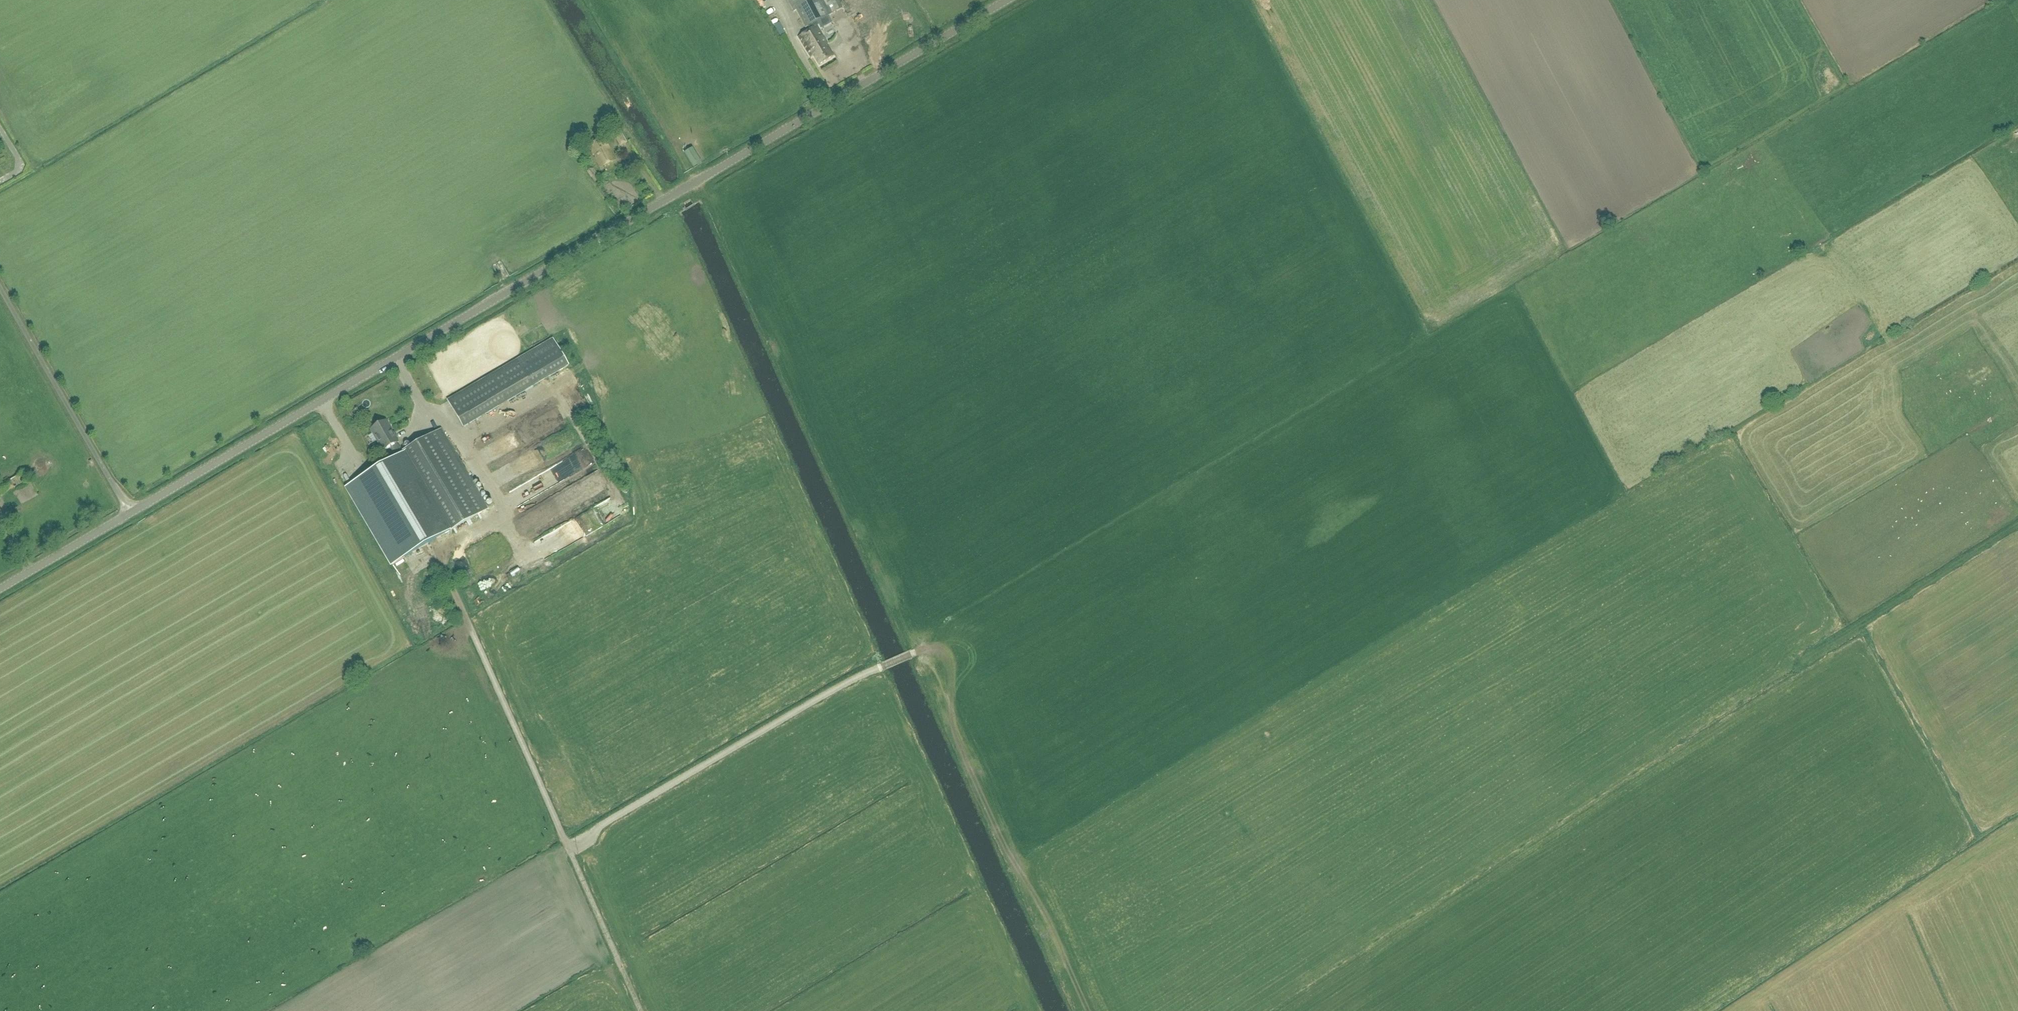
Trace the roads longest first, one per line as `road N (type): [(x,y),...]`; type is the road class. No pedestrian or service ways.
road 1 (tertiary): [(129,512),(1007,0)]
road 2 (unclassified): [(129,512),(0,290)]
road 3 (tertiary): [(0,588),(129,512)]

